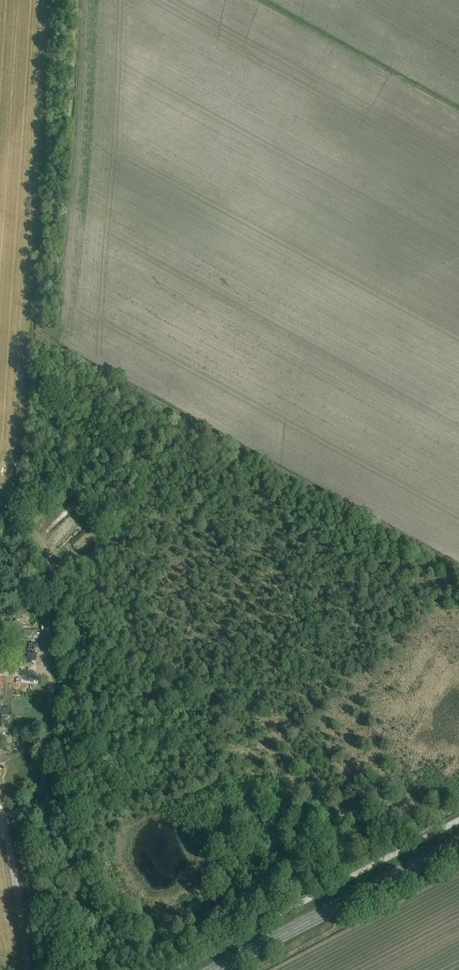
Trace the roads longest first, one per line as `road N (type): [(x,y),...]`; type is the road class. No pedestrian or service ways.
road 1 (primary): [(216,969),(458,842)]

